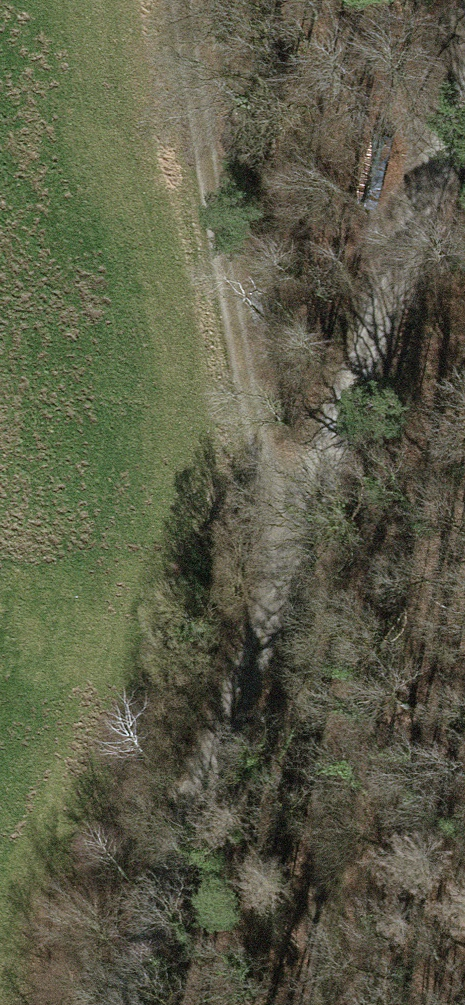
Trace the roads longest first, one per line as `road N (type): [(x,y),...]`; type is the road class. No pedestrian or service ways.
road 1 (track): [(184,0),(274,633)]
road 2 (track): [(464,126),(274,633)]
road 3 (track): [(274,633),(120,1004)]
road 4 (track): [(274,633),(322,730),(326,1004)]

